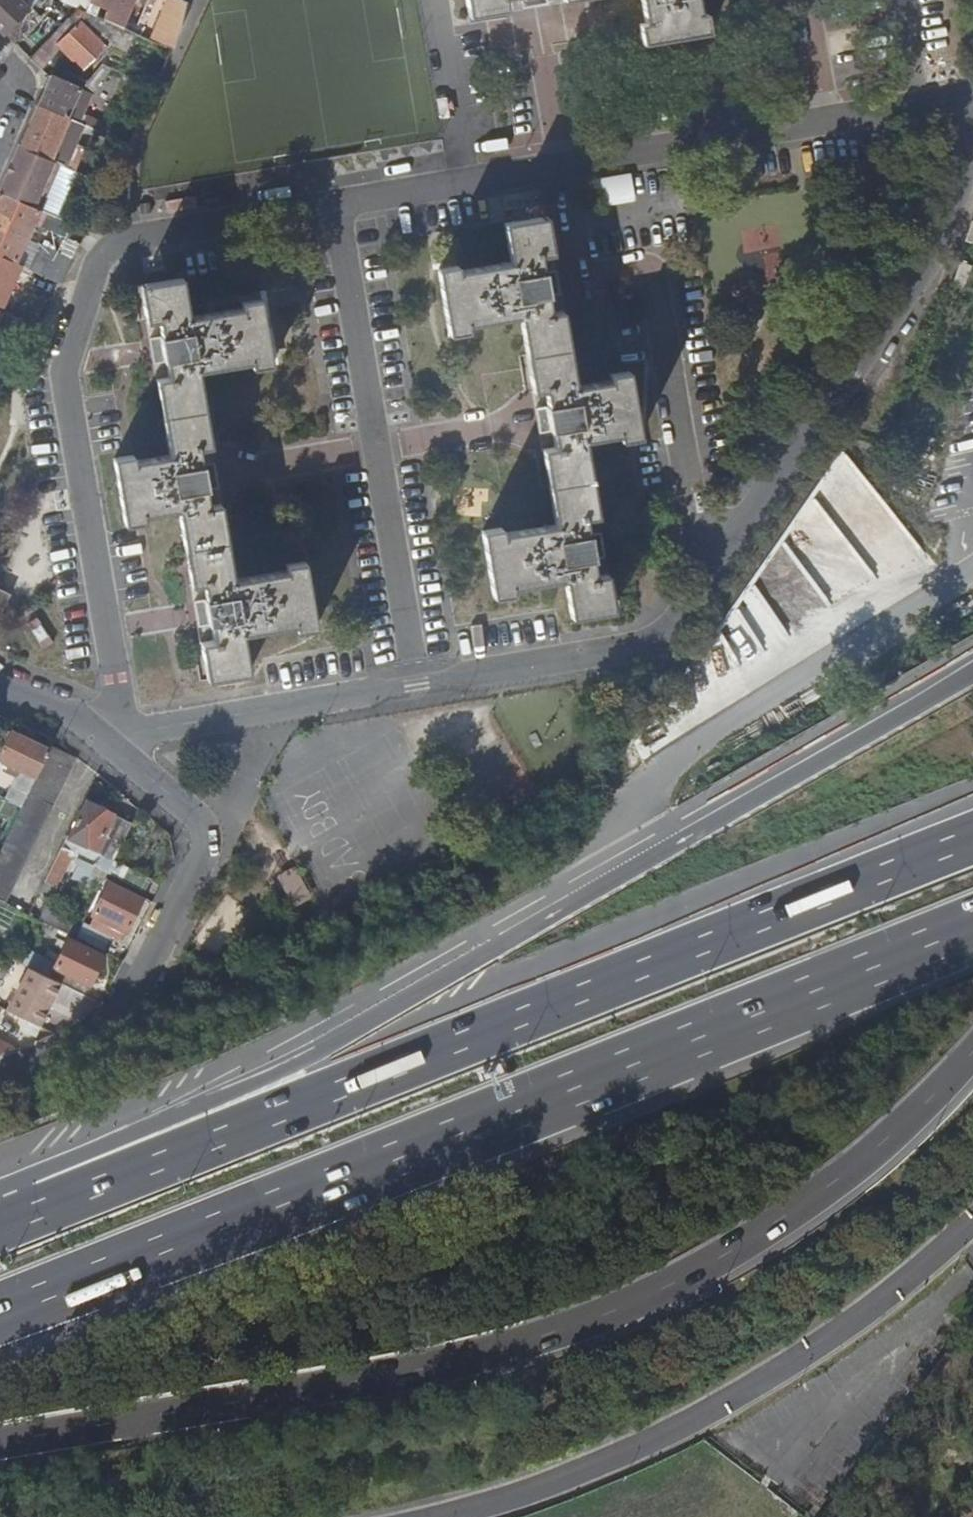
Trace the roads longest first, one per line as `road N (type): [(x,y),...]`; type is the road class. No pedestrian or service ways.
road 1 (residential): [(126,737),(64,391),(92,268),(106,253),(127,242),(972,96)]
road 2 (residential): [(126,737),(659,645),(935,287),(972,152)]
road 3 (motorway): [(972,668),(323,1048),(58,1167),(42,1204)]
road 4 (motorway): [(0,1444),(427,1368),(615,1310),(785,1217),(885,1140),(972,1052)]
road 5 (motorway): [(0,1314),(972,929)]
road 6 (motorway): [(972,839),(42,1204)]
road 7 (residential): [(972,1225),(884,1304),(744,1392),(630,1452),(436,1516)]
road 8 (residential): [(106,740),(191,819),(198,862),(119,1026),(0,1077)]

